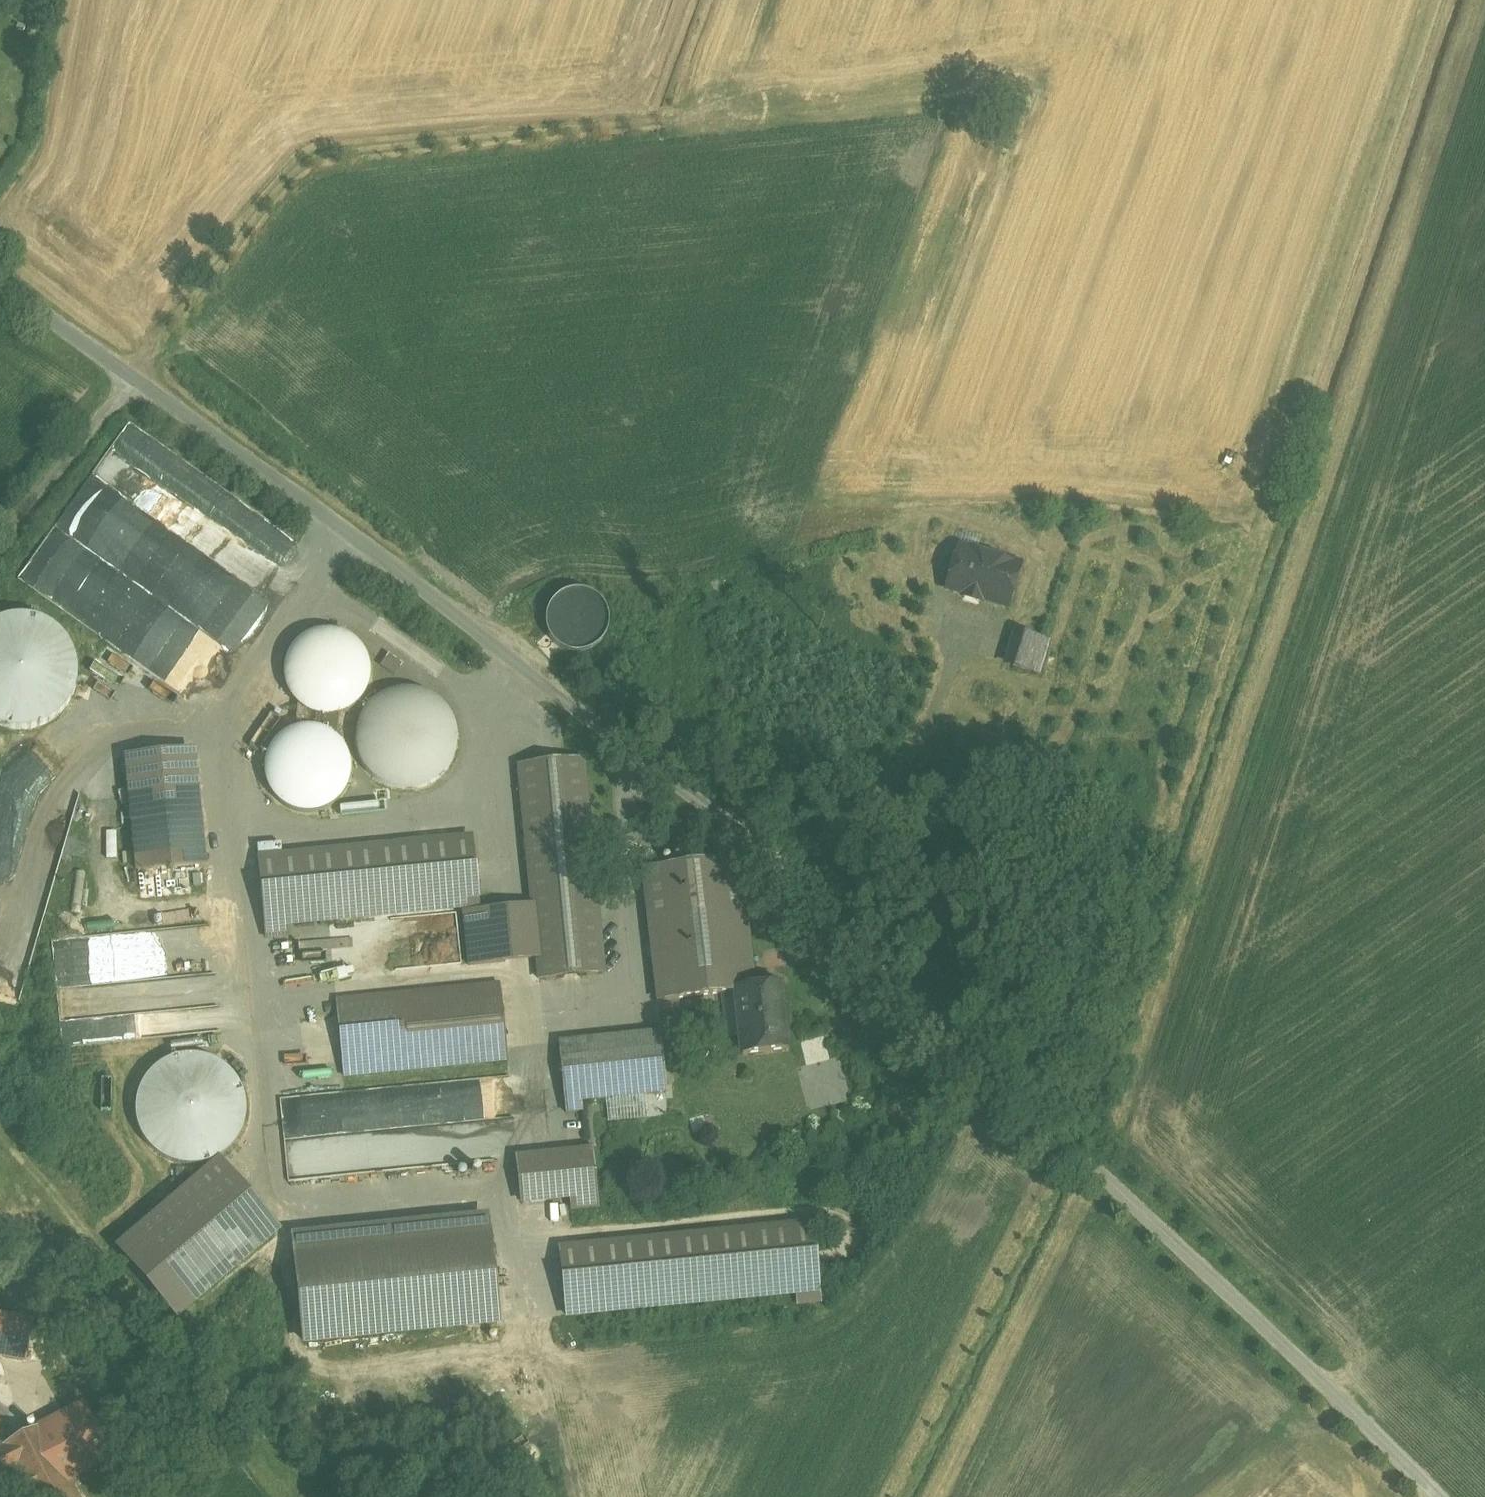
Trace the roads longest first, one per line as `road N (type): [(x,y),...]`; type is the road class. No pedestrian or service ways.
road 1 (unclassified): [(133,382),(554,689),(881,949),(1437,1496)]
road 2 (unclassified): [(0,553),(133,382)]
road 3 (unclassified): [(0,286),(133,382)]

